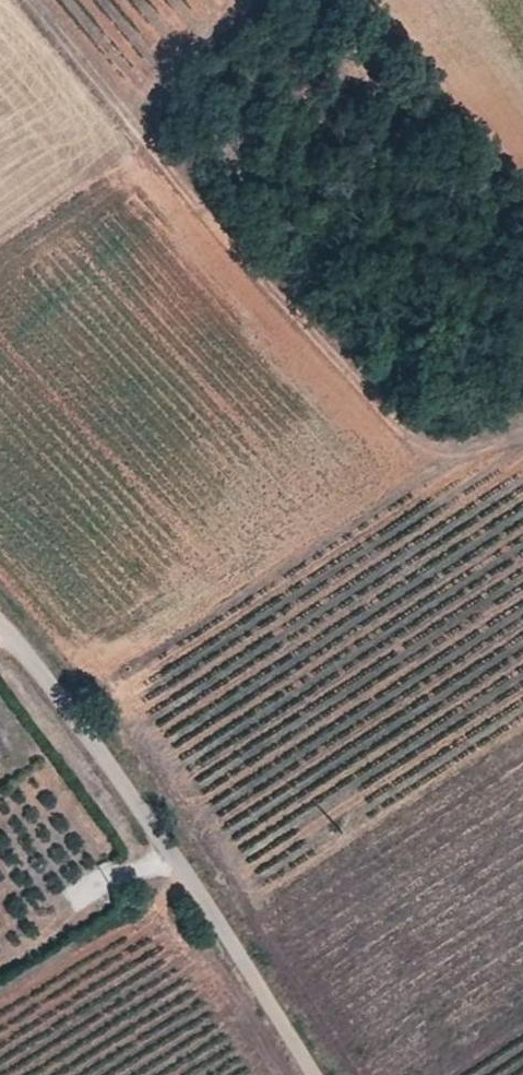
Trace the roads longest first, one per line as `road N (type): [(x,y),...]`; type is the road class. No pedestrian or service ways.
road 1 (unclassified): [(0,624),(121,777),(316,1074)]

